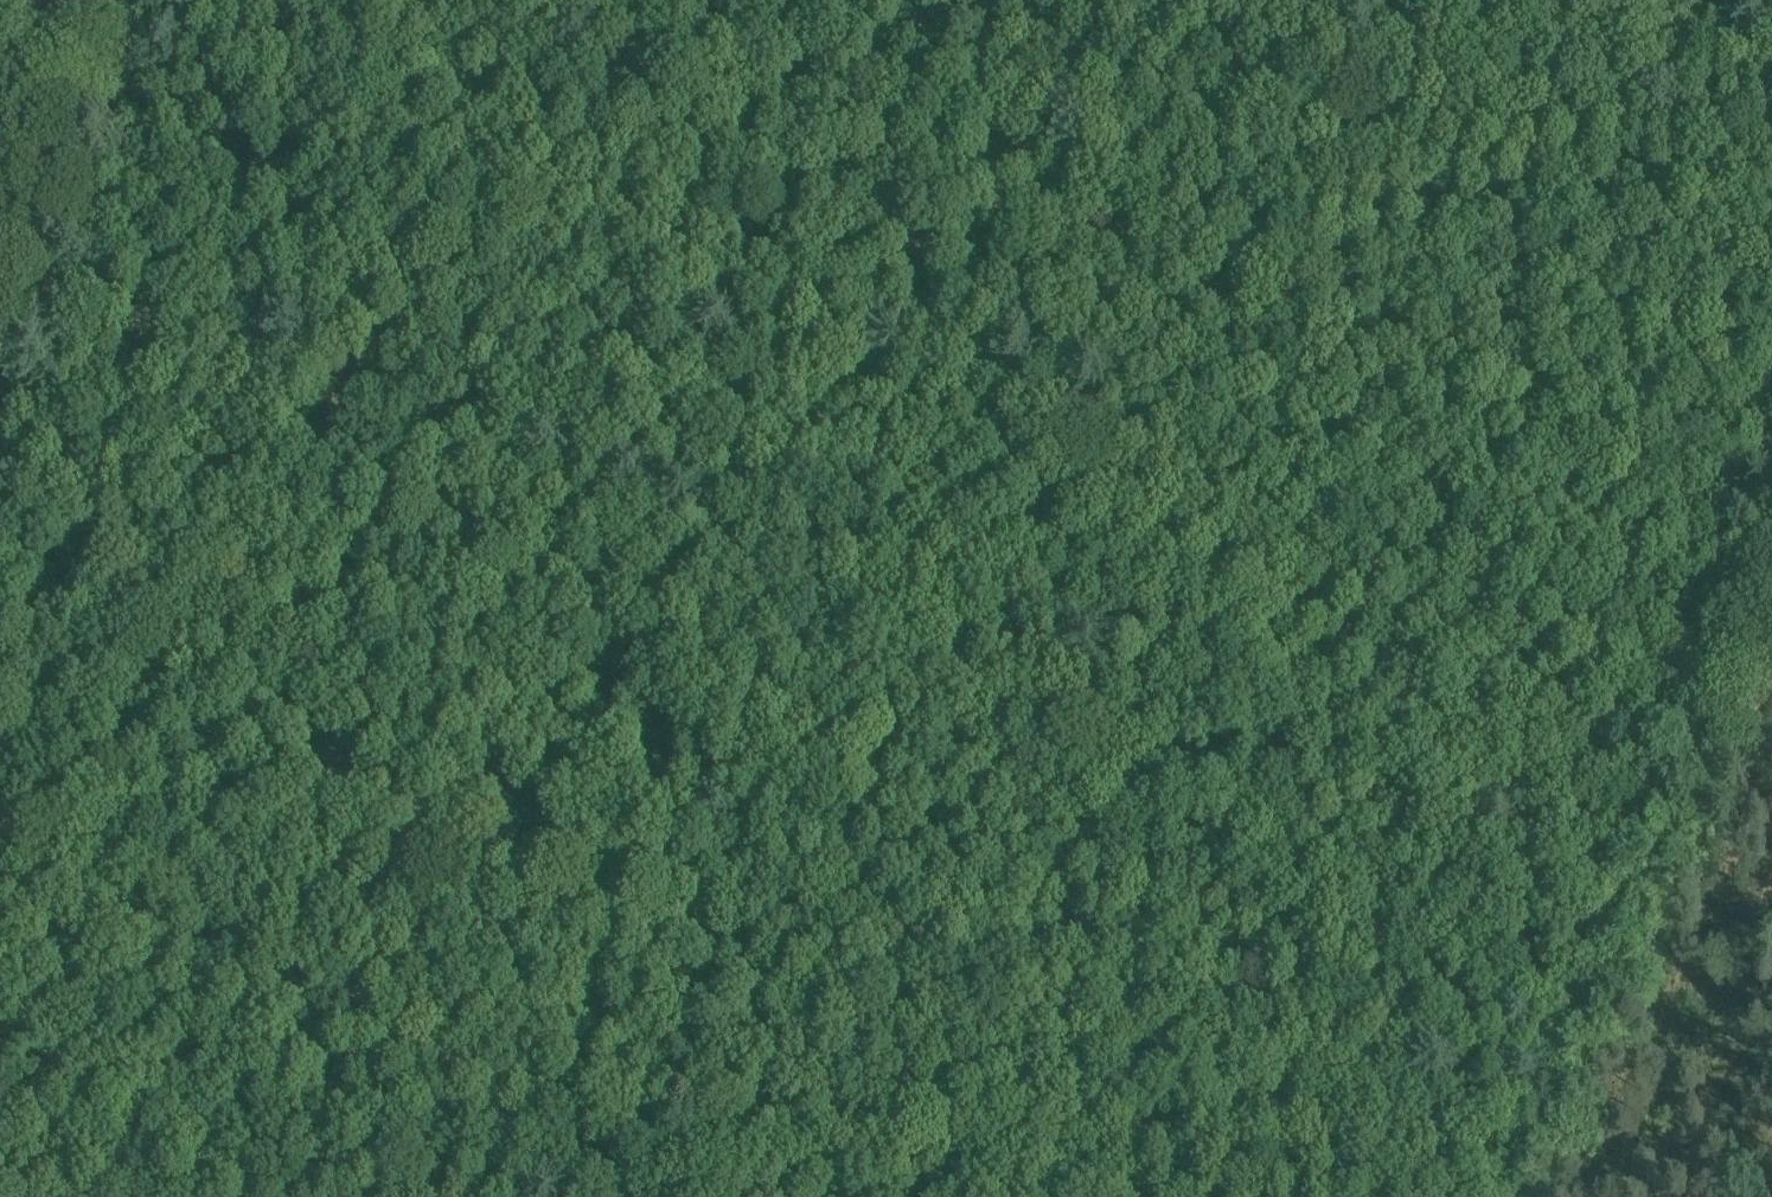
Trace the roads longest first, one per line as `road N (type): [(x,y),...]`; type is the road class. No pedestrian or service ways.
road 1 (track): [(1771,634),(1549,1196)]
road 2 (track): [(80,0),(0,206)]

